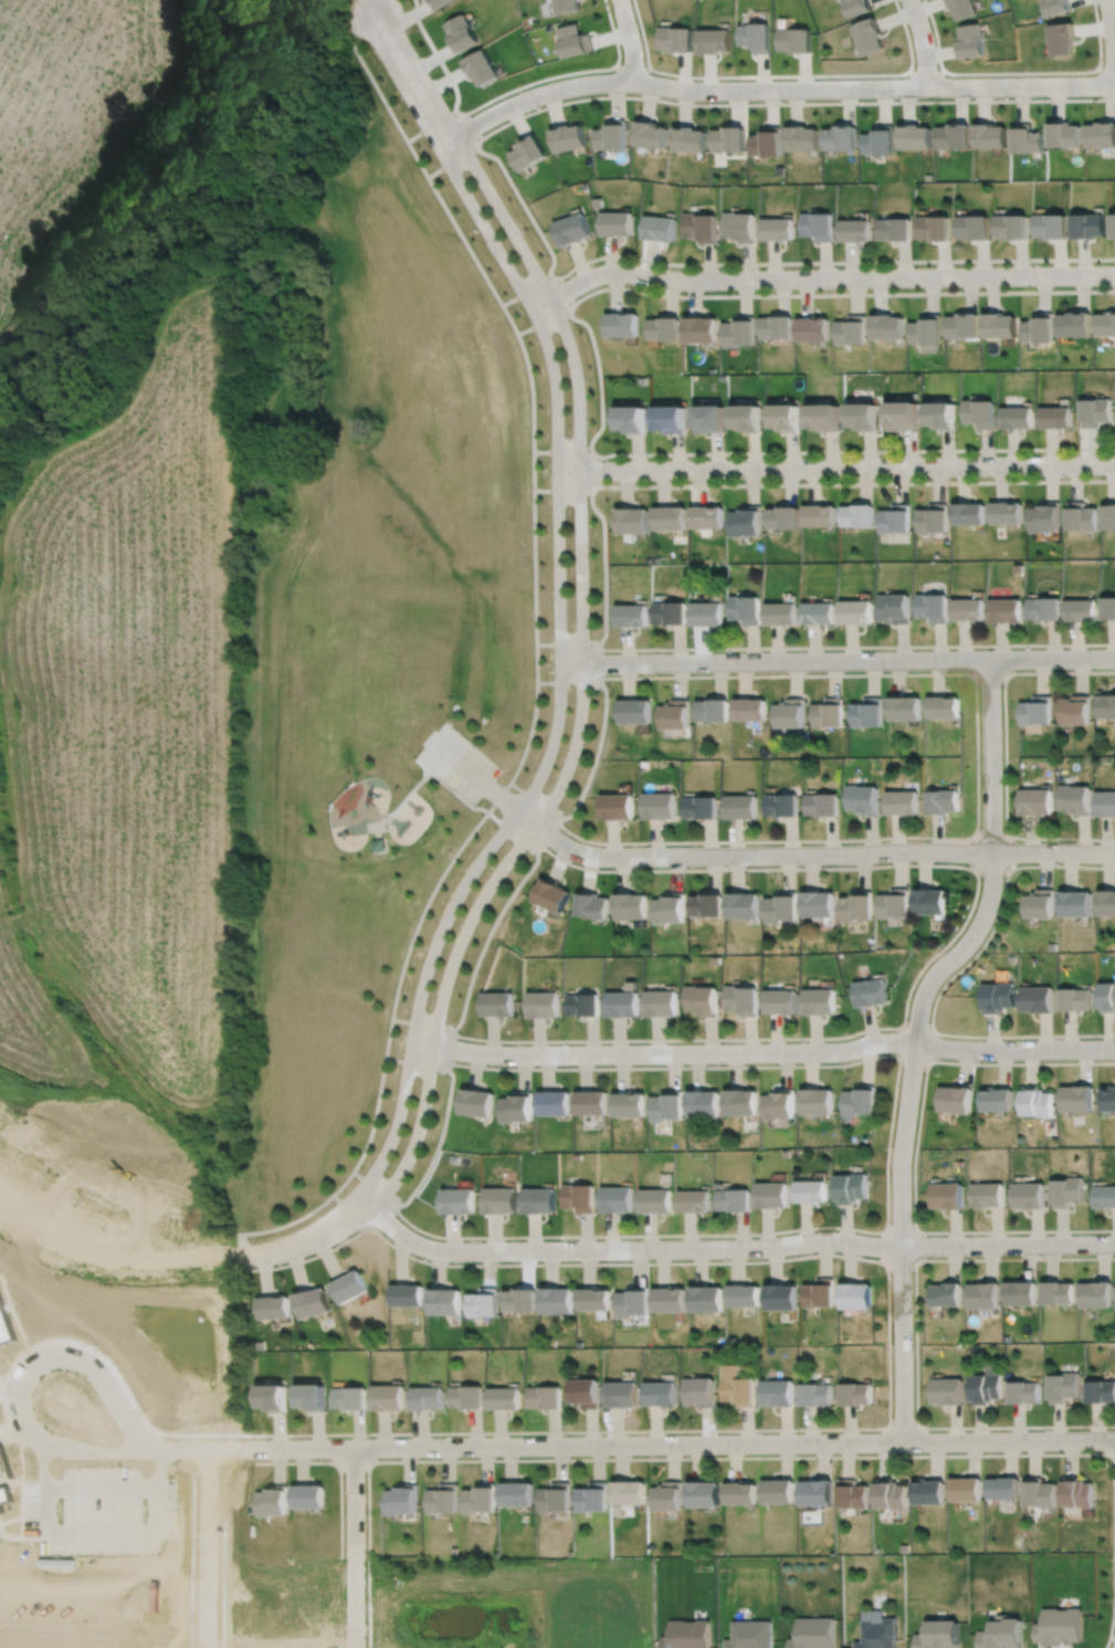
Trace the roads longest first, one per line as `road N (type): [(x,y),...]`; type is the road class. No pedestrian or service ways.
road 1 (residential): [(365,1200),(395,1178),(413,1143),(459,946),(490,885),(555,795),(581,707),(575,361),(539,277),(473,165),(446,140)]
road 2 (residential): [(446,140),(457,178),(551,360),(559,701),(537,783),(462,888),(435,945),(397,1123),(365,1200)]
road 3 (residential): [(201,1449),(1114,1439)]
road 4 (residential): [(990,659),(990,895),(974,935),(922,999),(906,1114),(902,1442)]
road 5 (residential): [(1114,1243),(444,1251),(411,1242),(365,1200)]
road 6 (residential): [(1114,1048),(874,1041),(819,1051),(496,1056),(412,1043)]
road 7 (residential): [(446,140),(504,108),(592,84),(695,91),(1114,85)]
road 8 (residential): [(1114,853),(600,856),(567,846),(518,811)]
road 9 (residential): [(1114,274),(667,280),(612,272),(532,311)]
road 10 (residential): [(1114,464),(557,472)]
road 11 (residential): [(1114,657),(560,663)]
road 12 (residential): [(355,1647),(353,1448)]
road 13 (residential): [(201,1449),(200,1647)]
road 14 (residential): [(234,1253),(302,1241),(365,1200)]
road 15 (residential): [(446,140),(375,17)]

